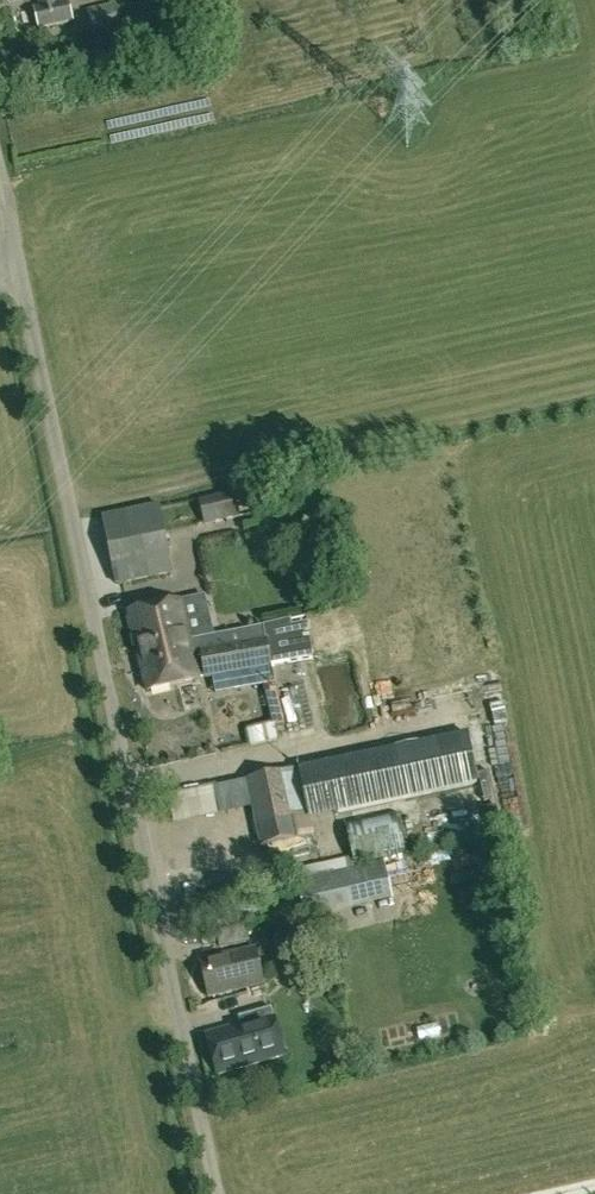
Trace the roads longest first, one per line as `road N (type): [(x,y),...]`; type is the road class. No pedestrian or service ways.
road 1 (unclassified): [(219,1193),(0,183)]

